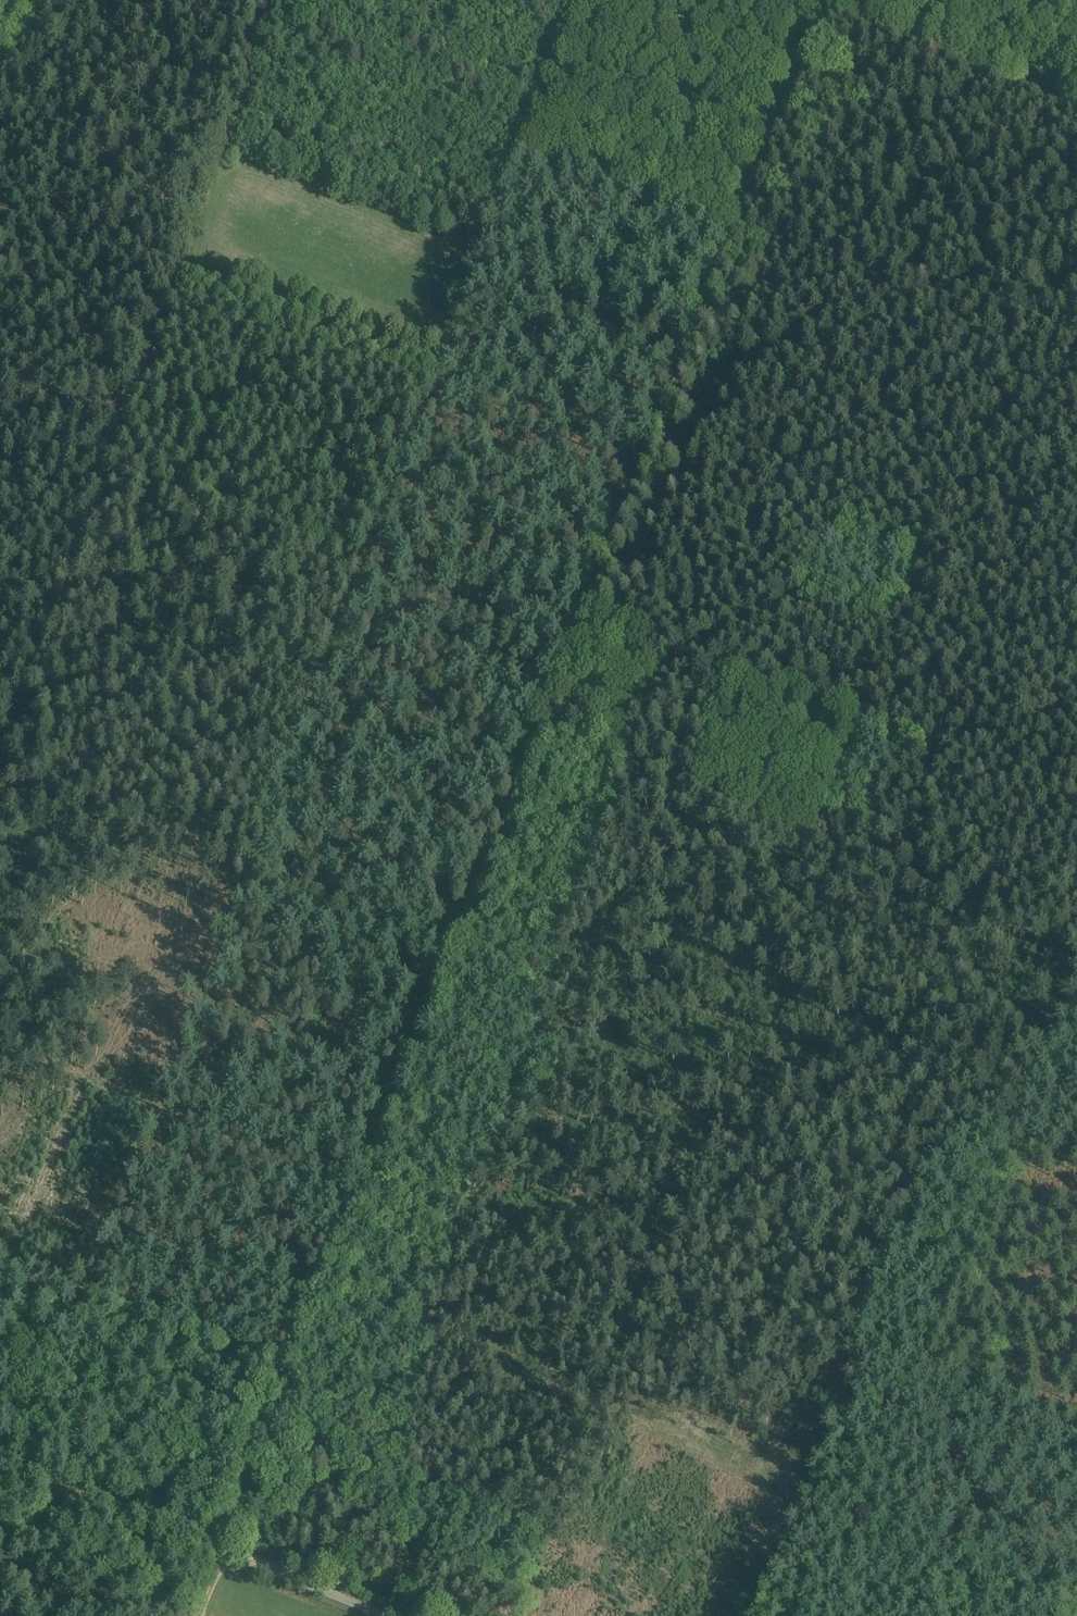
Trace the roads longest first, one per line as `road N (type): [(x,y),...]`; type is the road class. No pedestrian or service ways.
road 1 (track): [(202,1536),(824,3)]
road 2 (track): [(1076,112),(824,3)]
road 3 (track): [(202,1536),(0,1458)]
road 4 (unclassified): [(393,1615),(202,1536)]

